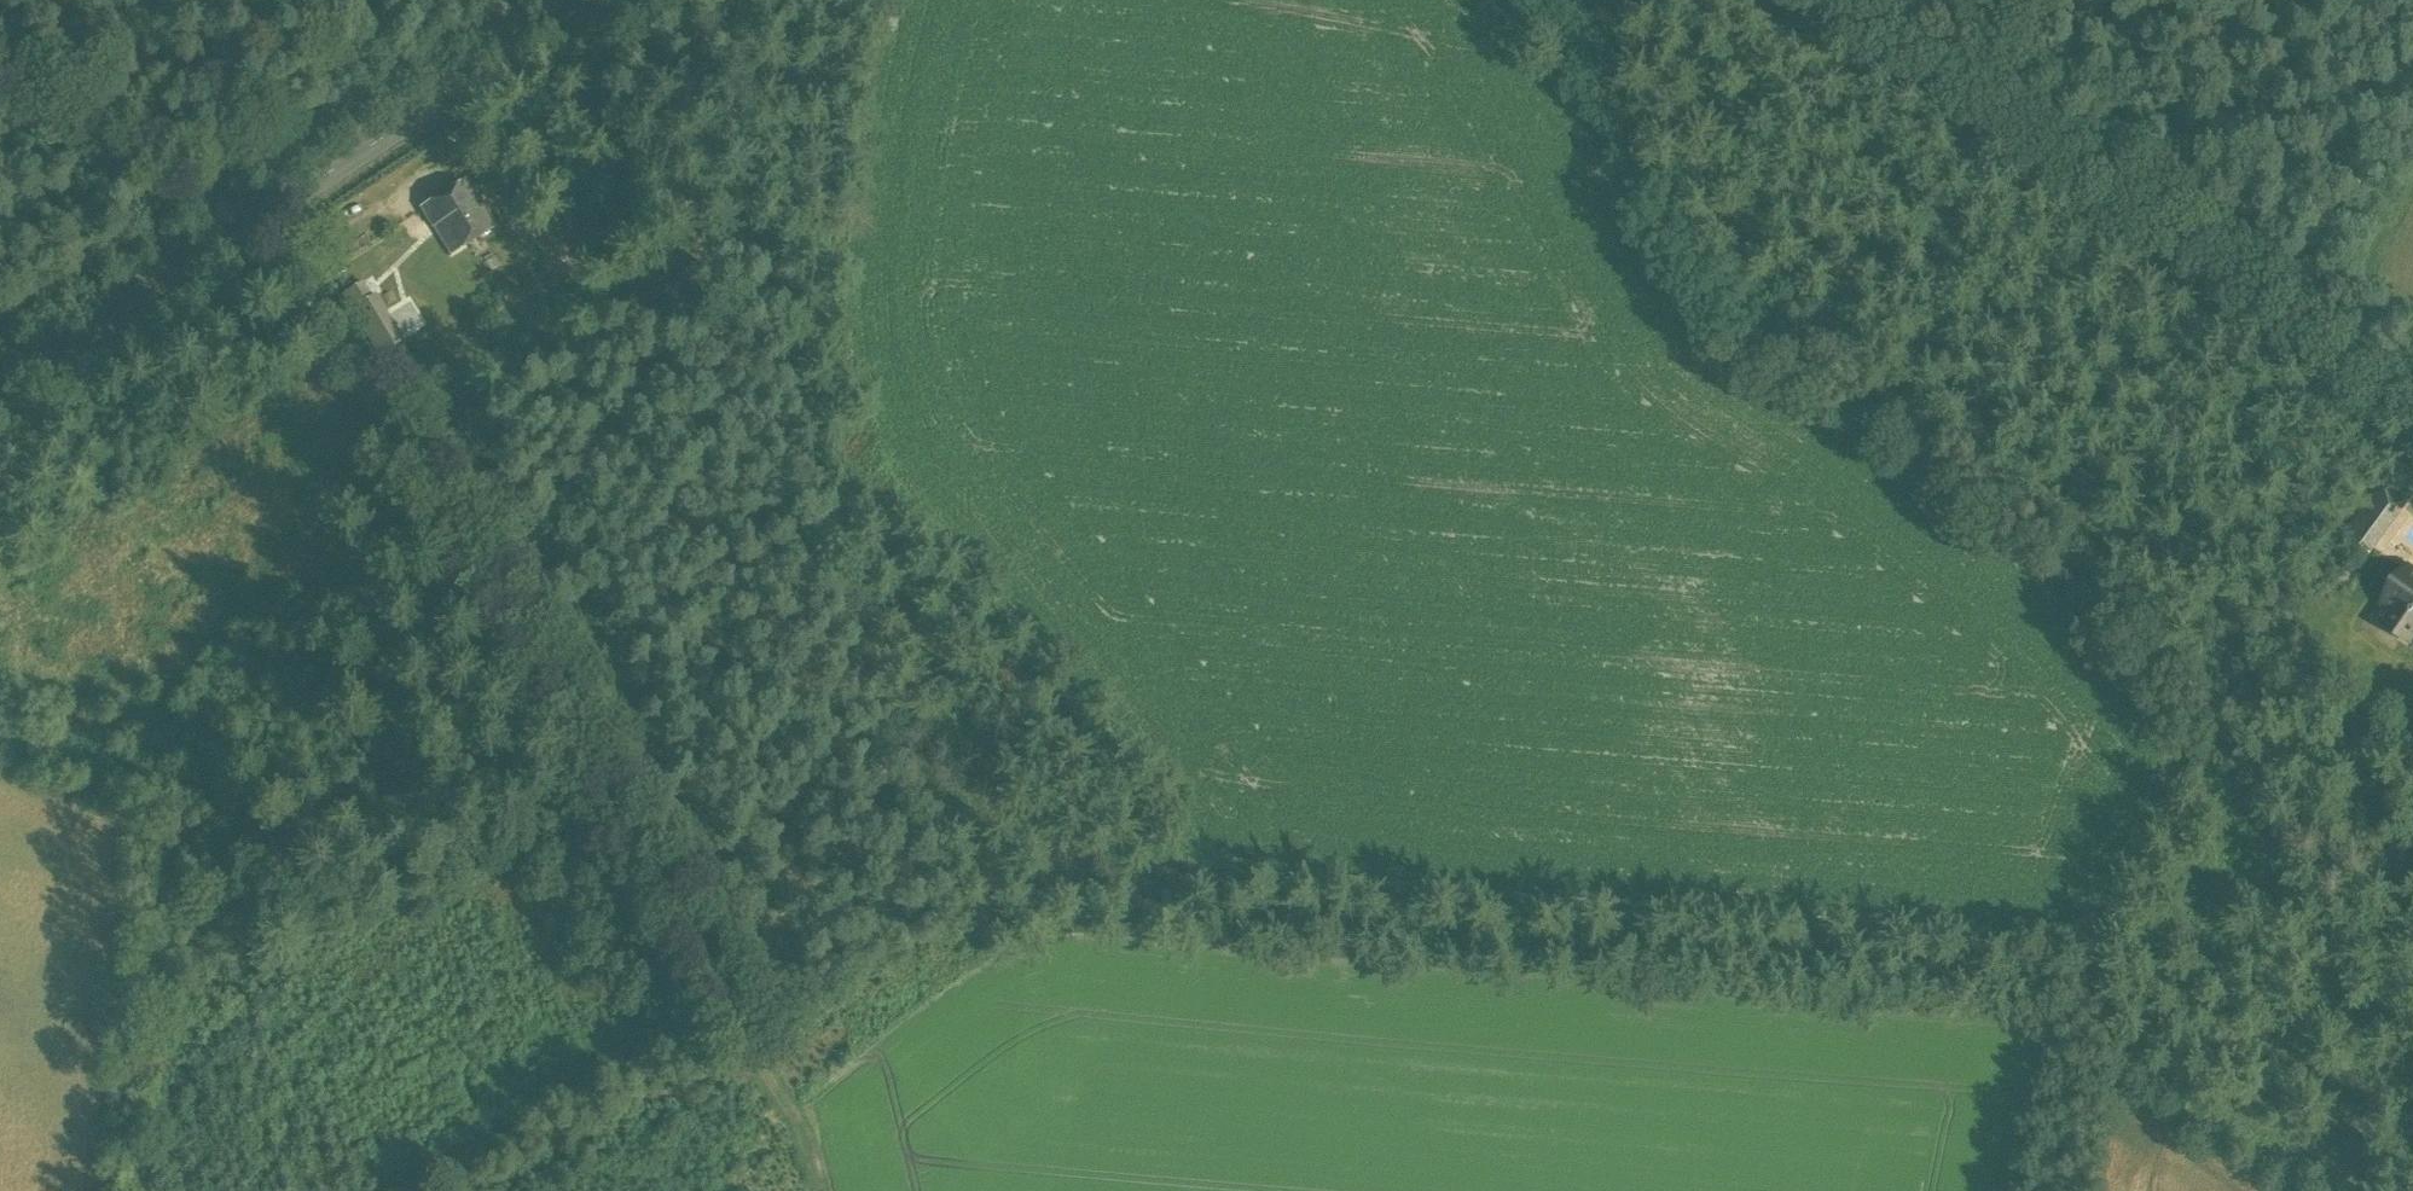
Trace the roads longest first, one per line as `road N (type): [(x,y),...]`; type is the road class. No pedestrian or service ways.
road 1 (track): [(0,84),(213,207),(243,229),(277,273),(815,1145),(819,1190)]
road 2 (track): [(1825,0),(2412,407)]
road 3 (tertiary): [(0,385),(598,0)]
road 4 (track): [(2064,967),(2175,726),(2214,686),(2339,601),(2412,489)]

